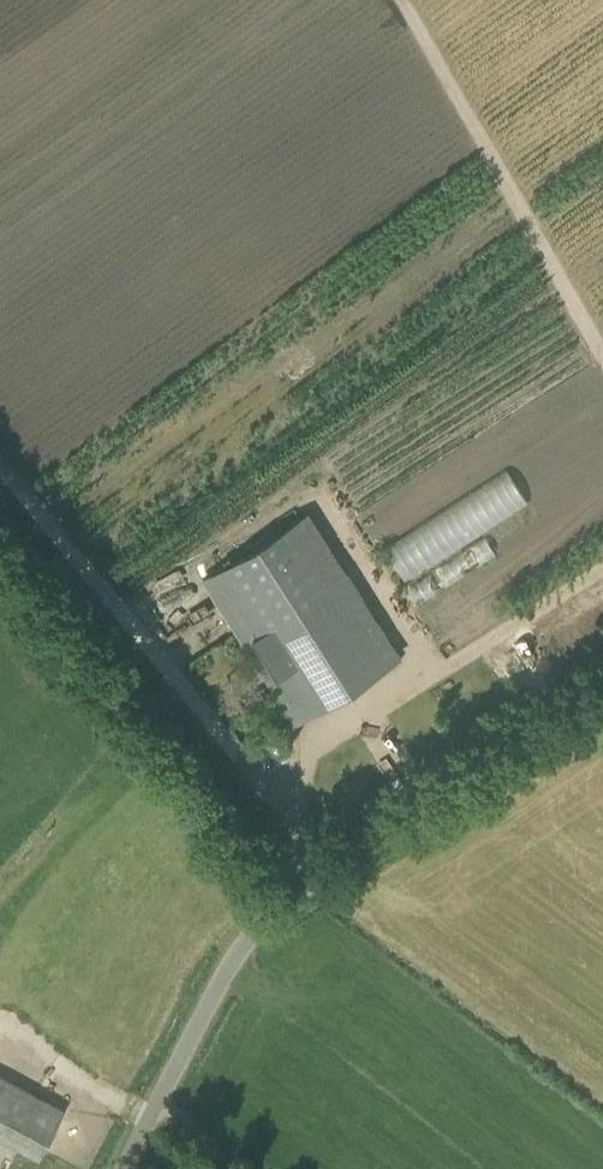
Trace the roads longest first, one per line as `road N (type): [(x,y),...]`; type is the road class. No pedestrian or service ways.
road 1 (unclassified): [(121,1168),(232,961),(277,906),(602,700)]
road 2 (track): [(393,0),(602,378)]

